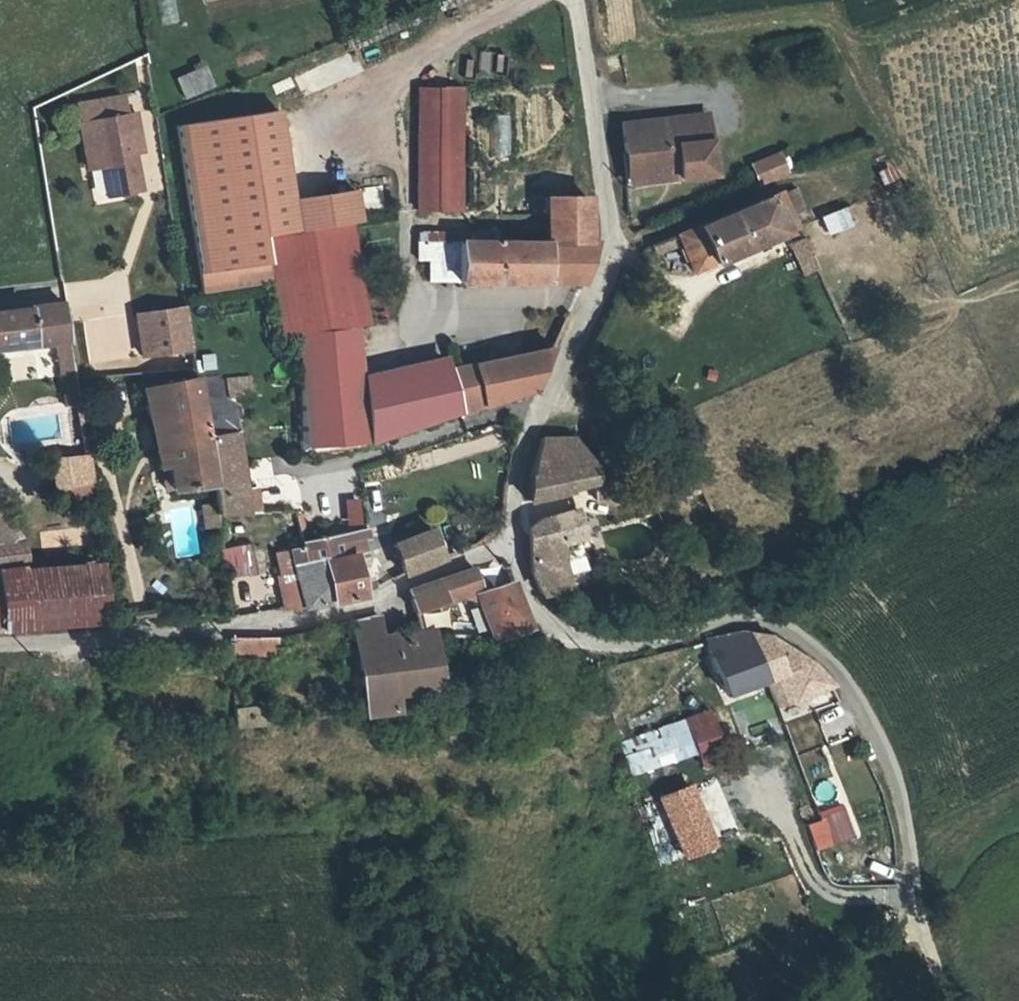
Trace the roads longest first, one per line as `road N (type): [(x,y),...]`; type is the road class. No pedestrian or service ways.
road 1 (unclassified): [(954,1000),(928,952),(894,760),(841,668),(805,636),(771,620),(725,619),(626,640),(569,627),(542,608),(509,540)]
road 2 (unclassified): [(509,540),(521,462),(543,403),(591,323),(610,263),(605,141),(583,0)]
road 3 (unclassified): [(0,638),(311,618),(378,601),(509,540)]

